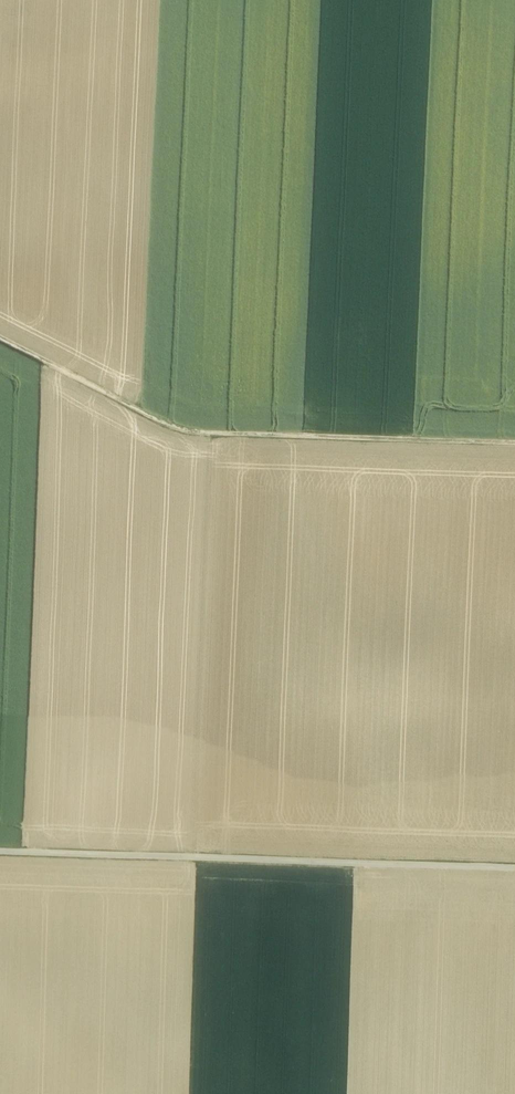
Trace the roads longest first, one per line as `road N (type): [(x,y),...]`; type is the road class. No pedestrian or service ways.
road 1 (track): [(514,441),(176,429),(0,344)]
road 2 (track): [(514,870),(0,857)]

